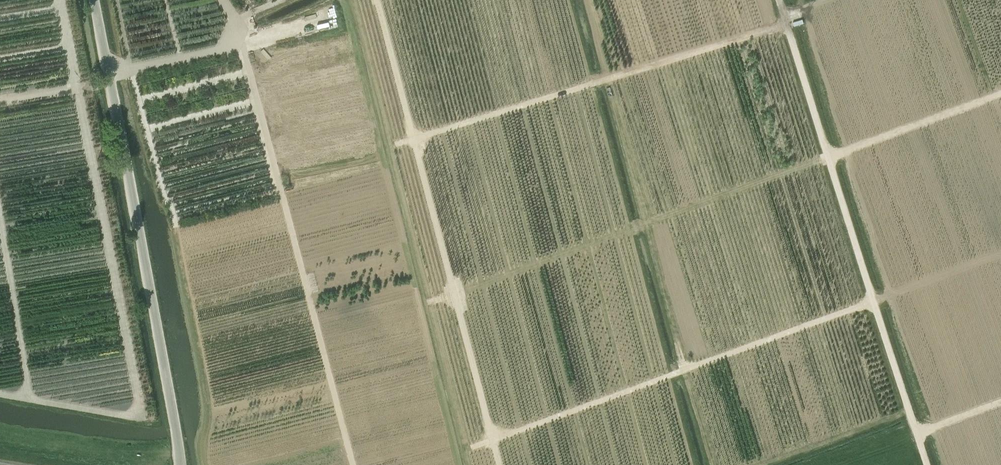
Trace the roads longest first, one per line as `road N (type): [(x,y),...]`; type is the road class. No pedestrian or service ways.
road 1 (track): [(927,464),(779,0)]
road 2 (unclassified): [(181,464),(93,0)]

